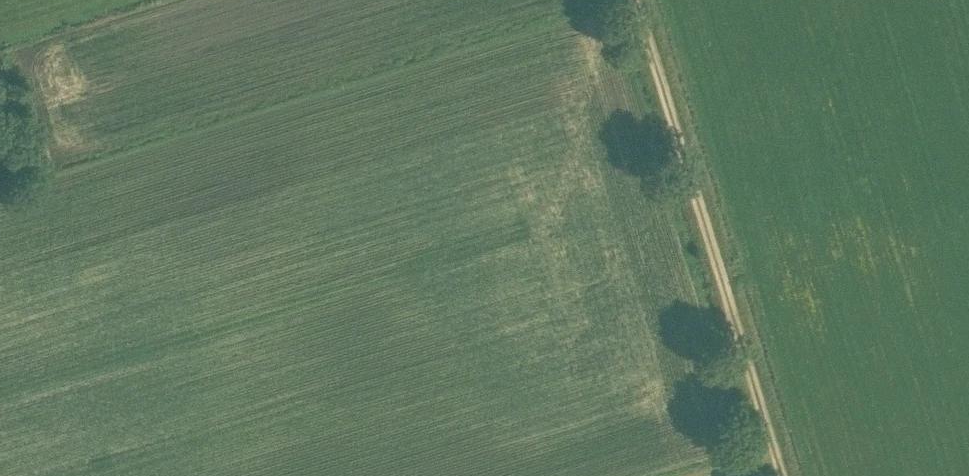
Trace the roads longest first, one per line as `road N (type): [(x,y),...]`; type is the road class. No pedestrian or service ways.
road 1 (track): [(786,475),(641,0)]

